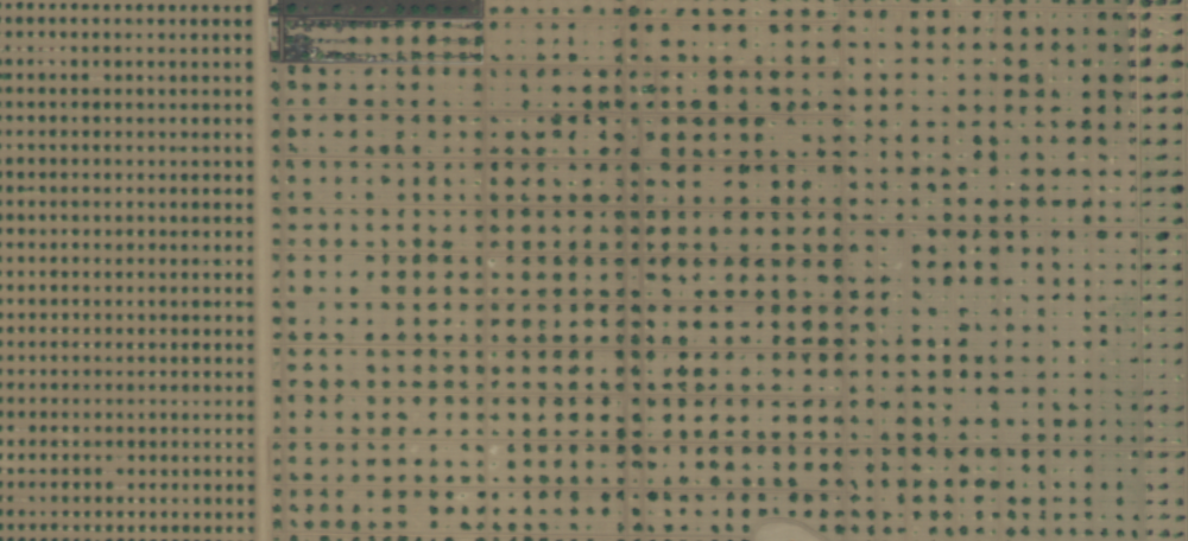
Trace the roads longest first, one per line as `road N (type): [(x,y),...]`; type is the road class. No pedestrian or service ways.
road 1 (track): [(258,540),(256,0)]

